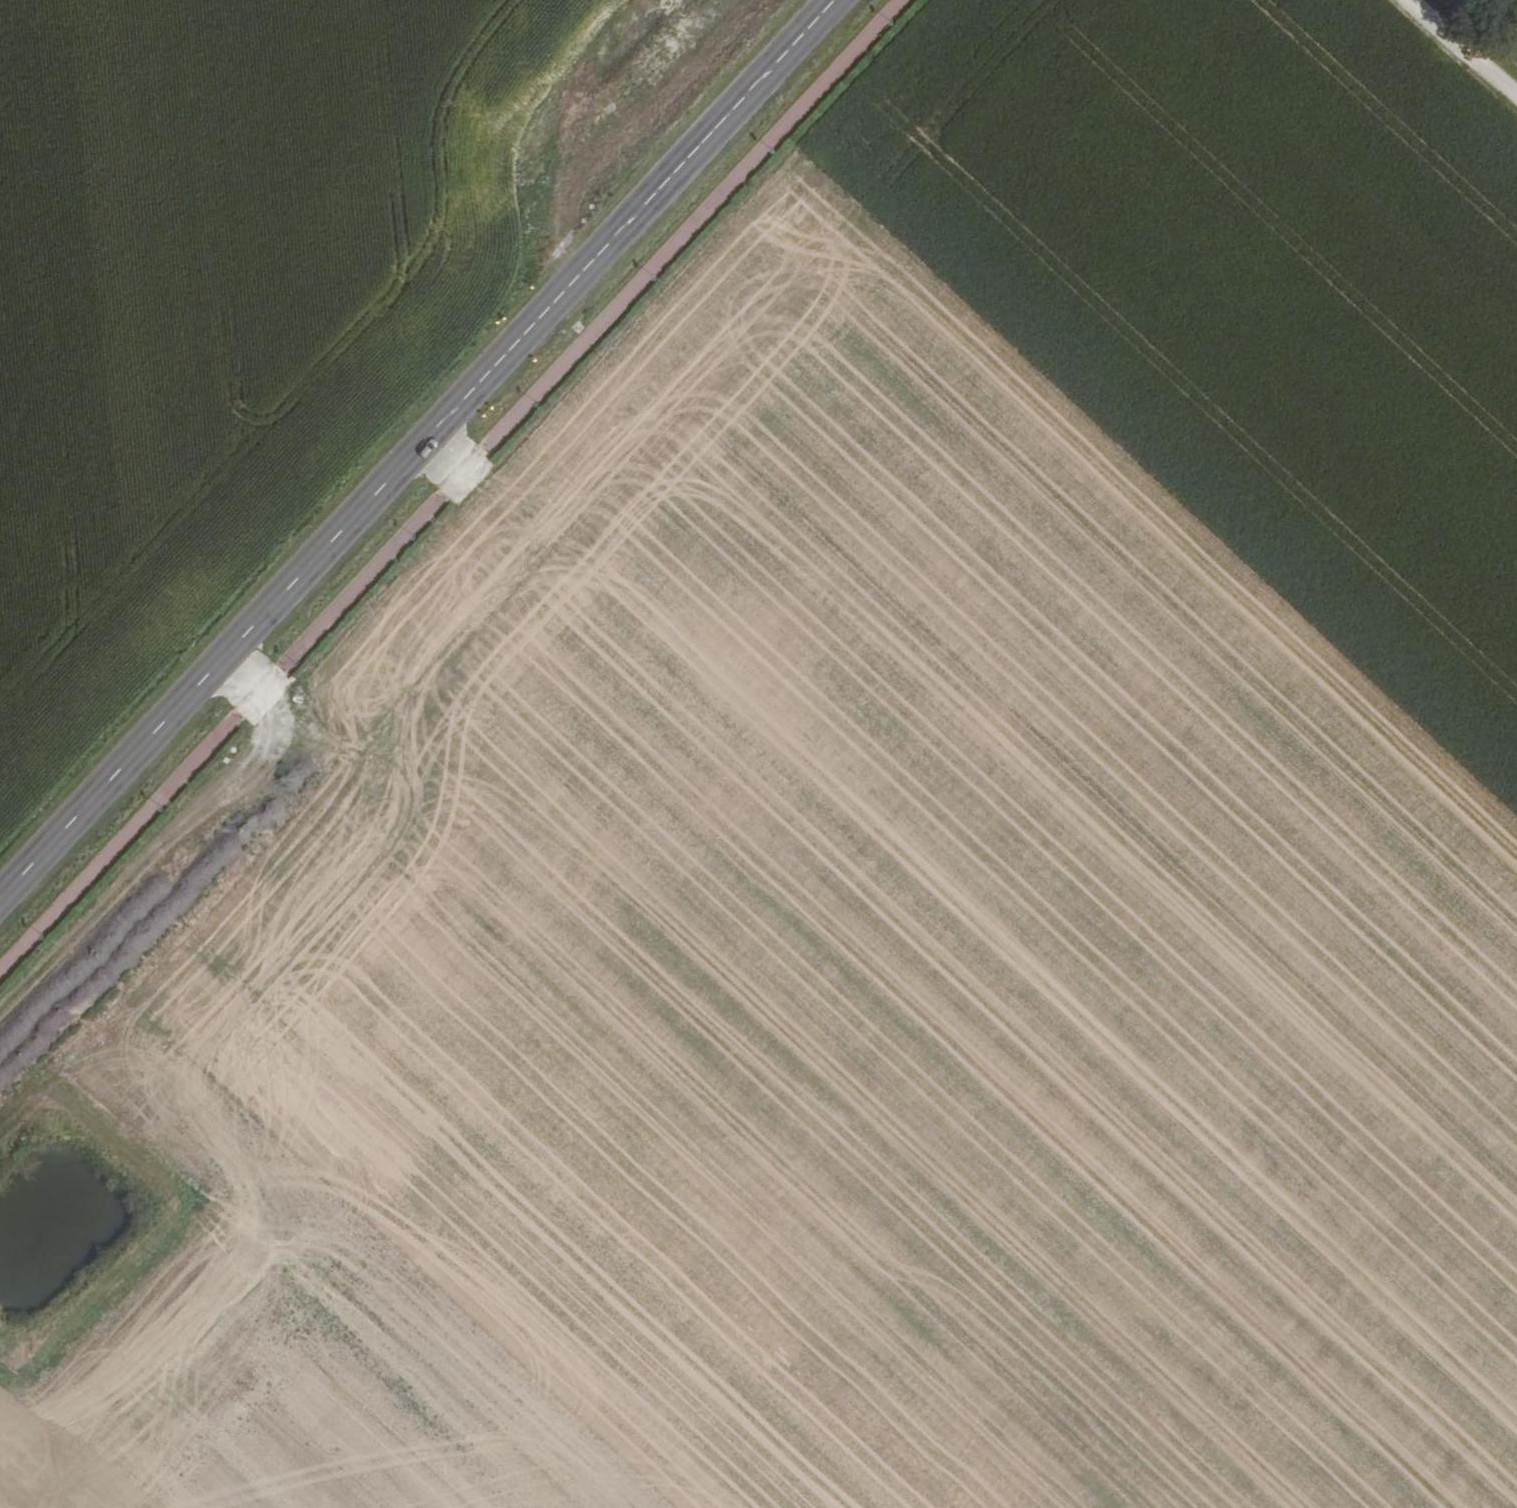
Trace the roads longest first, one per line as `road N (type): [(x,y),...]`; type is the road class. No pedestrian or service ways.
road 1 (primary): [(0,904),(839,0)]
road 2 (track): [(1402,0),(1516,108)]

